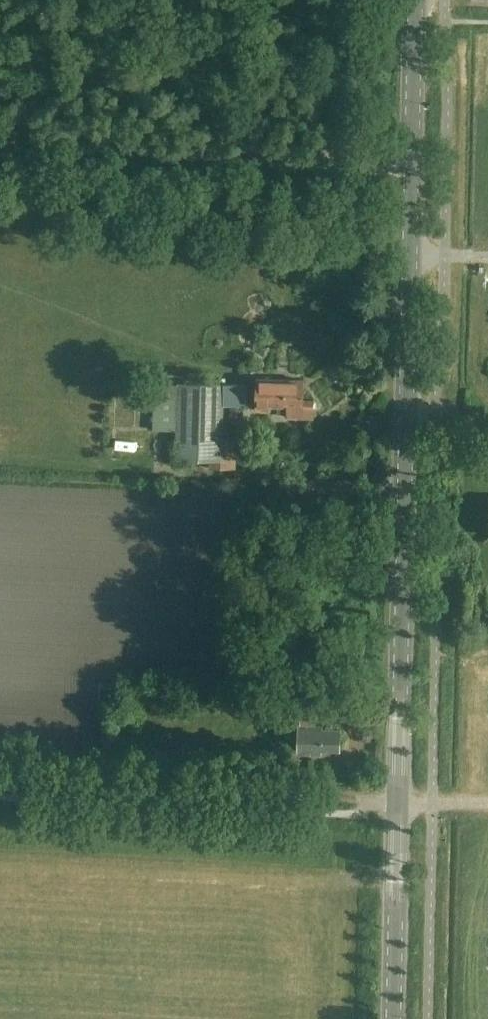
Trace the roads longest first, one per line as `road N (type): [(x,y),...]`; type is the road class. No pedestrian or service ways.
road 1 (tertiary): [(393,1018),(412,0)]
road 2 (track): [(0,778),(397,806)]
road 3 (track): [(328,161),(0,147)]

